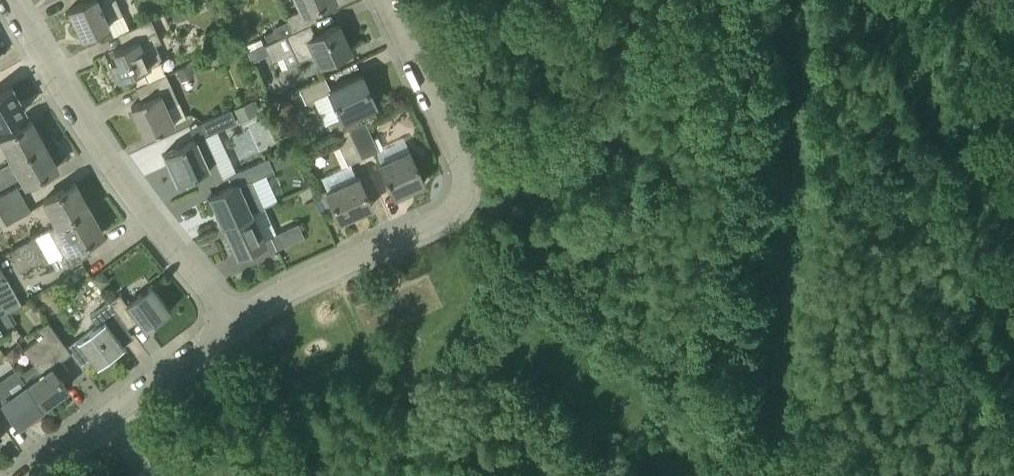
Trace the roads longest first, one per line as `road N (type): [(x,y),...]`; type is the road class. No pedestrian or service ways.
road 1 (residential): [(234,322),(459,201),(462,176),(452,142),(388,0)]
road 2 (residential): [(234,322),(100,155),(7,0)]
road 3 (residential): [(34,475),(234,322)]

